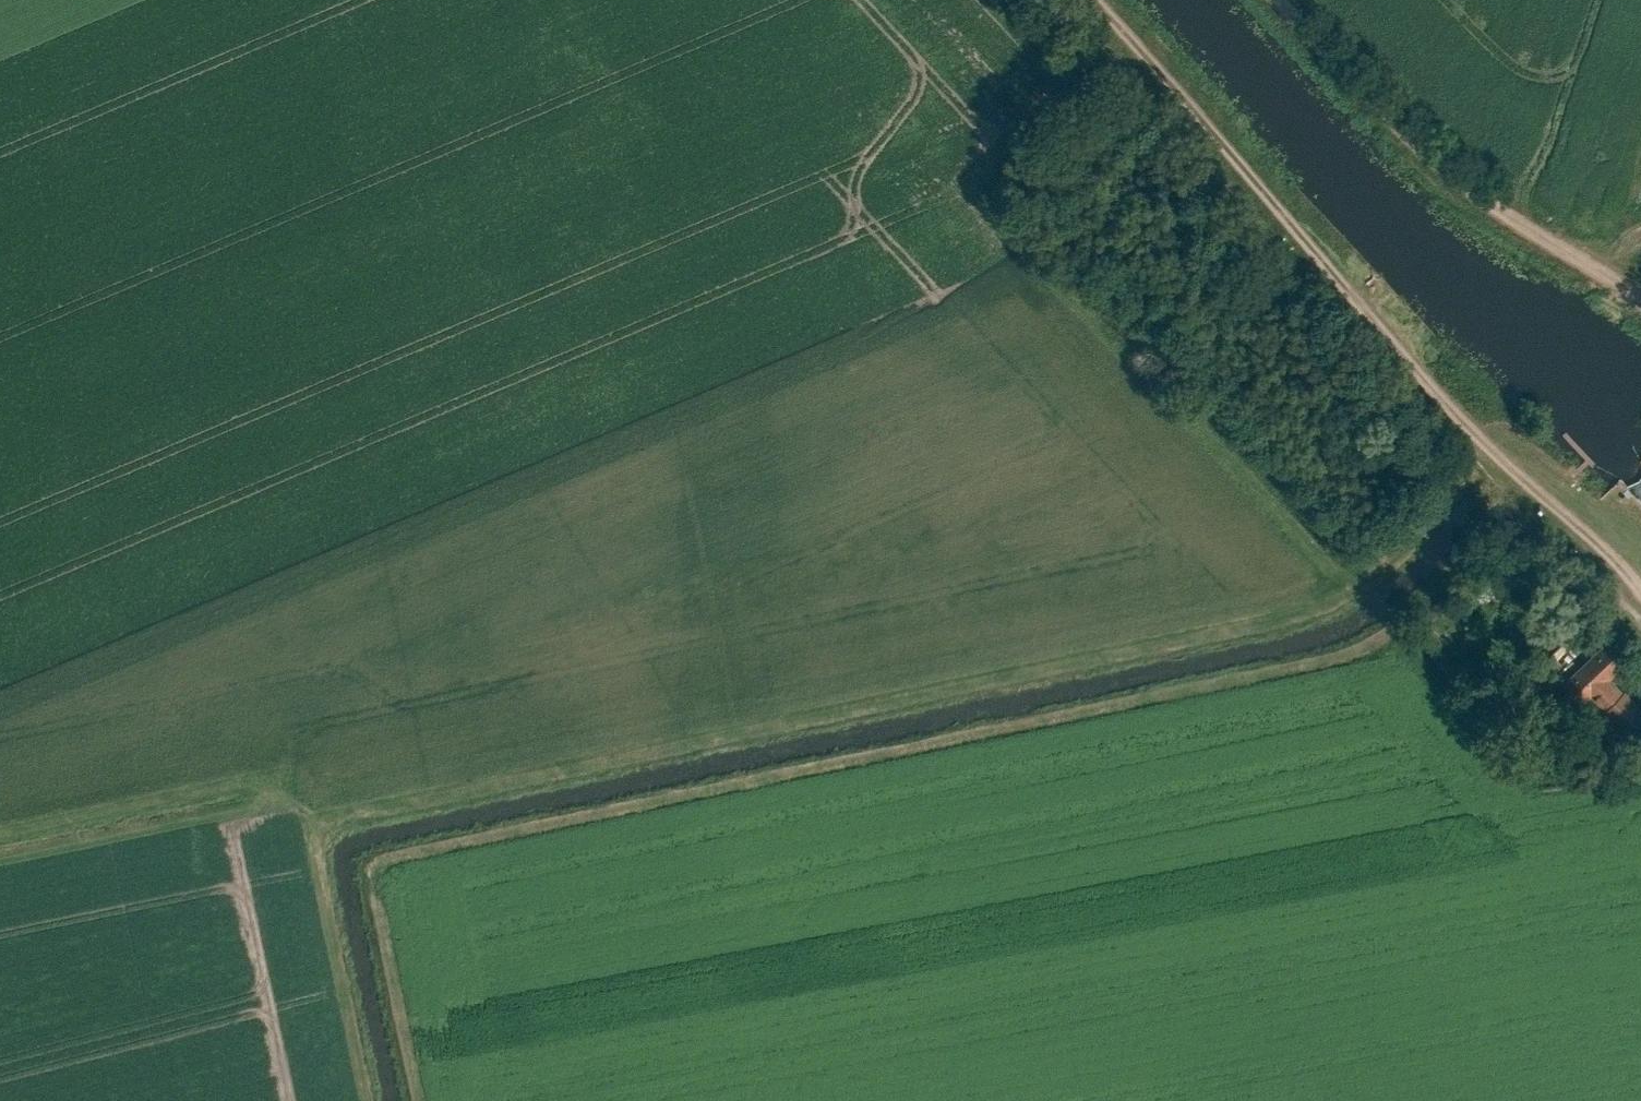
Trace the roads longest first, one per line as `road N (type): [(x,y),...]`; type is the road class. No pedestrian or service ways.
road 1 (track): [(417,1100),(368,871),(375,865),(1339,661),(1419,613),(1520,469)]
road 2 (track): [(1088,0),(1425,378),(1640,594)]
road 3 (track): [(1640,298),(1437,176),(1275,0)]

